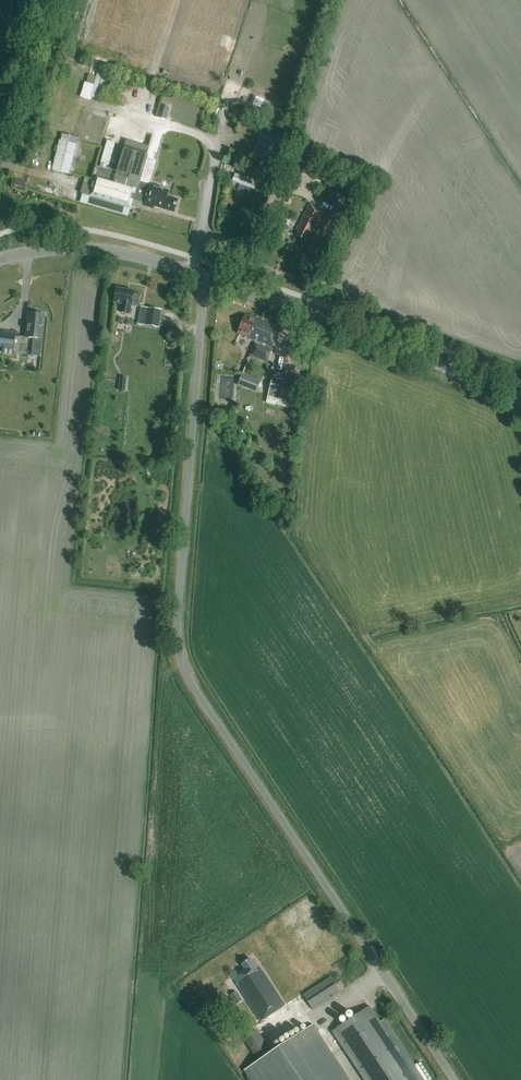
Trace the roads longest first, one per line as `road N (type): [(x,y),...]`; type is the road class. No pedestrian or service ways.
road 1 (unclassified): [(454,1079),(187,673),(177,615),(204,277)]
road 2 (tertiary): [(204,277),(520,398)]
road 3 (tertiary): [(0,259),(109,249),(204,277)]
road 4 (unclassified): [(0,137),(49,0)]

